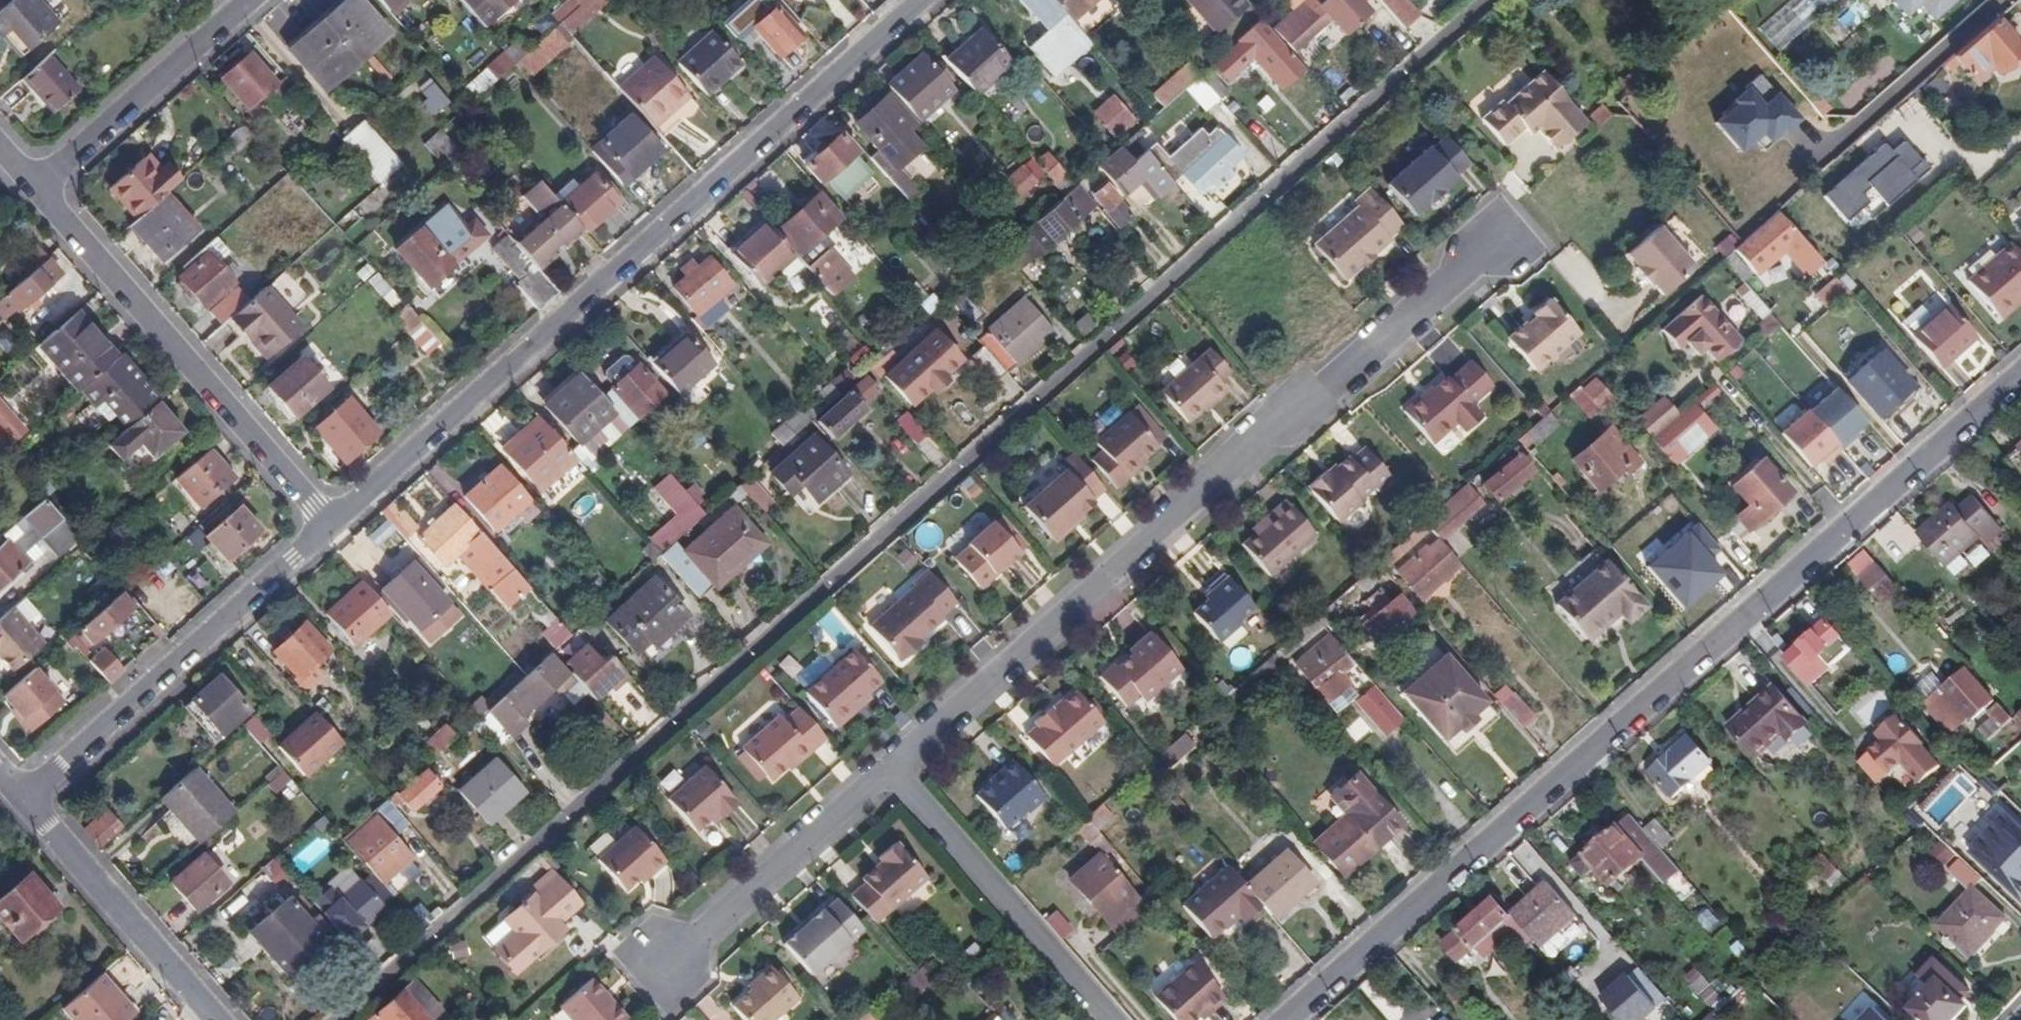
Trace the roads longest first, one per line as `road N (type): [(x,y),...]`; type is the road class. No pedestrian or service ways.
road 1 (residential): [(1489,0),(337,1019)]
road 2 (residential): [(2020,374),(1287,1019)]
road 3 (residential): [(889,767),(1504,232)]
road 4 (residential): [(331,527),(921,0)]
road 5 (residential): [(37,189),(331,527)]
road 6 (residential): [(24,799),(331,527)]
road 7 (residential): [(1107,1019),(889,767)]
road 8 (residential): [(889,767),(665,968)]
road 9 (residential): [(218,1019),(24,799)]
road 10 (residential): [(37,189),(252,0)]

